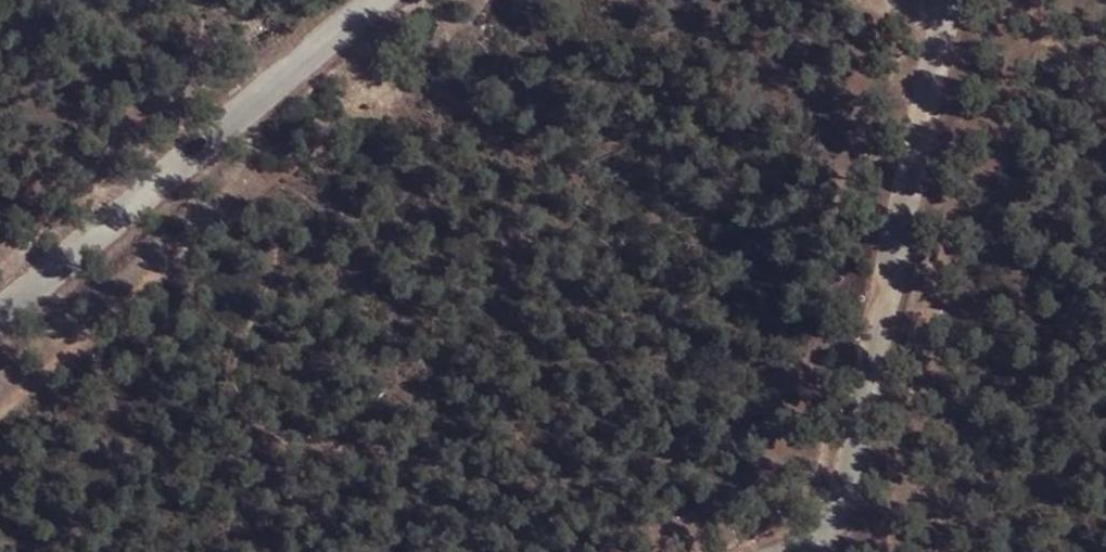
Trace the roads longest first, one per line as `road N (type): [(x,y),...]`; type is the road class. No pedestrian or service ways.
road 1 (unclassified): [(948,0),(842,510),(798,551)]
road 2 (unclassified): [(0,317),(377,0)]

